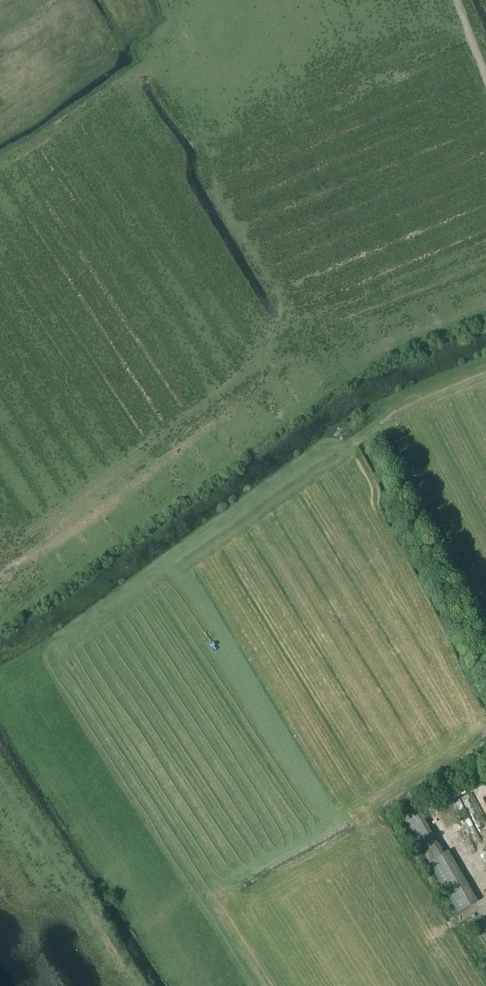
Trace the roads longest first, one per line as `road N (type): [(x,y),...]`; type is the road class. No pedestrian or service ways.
road 1 (track): [(134,985),(0,785)]

